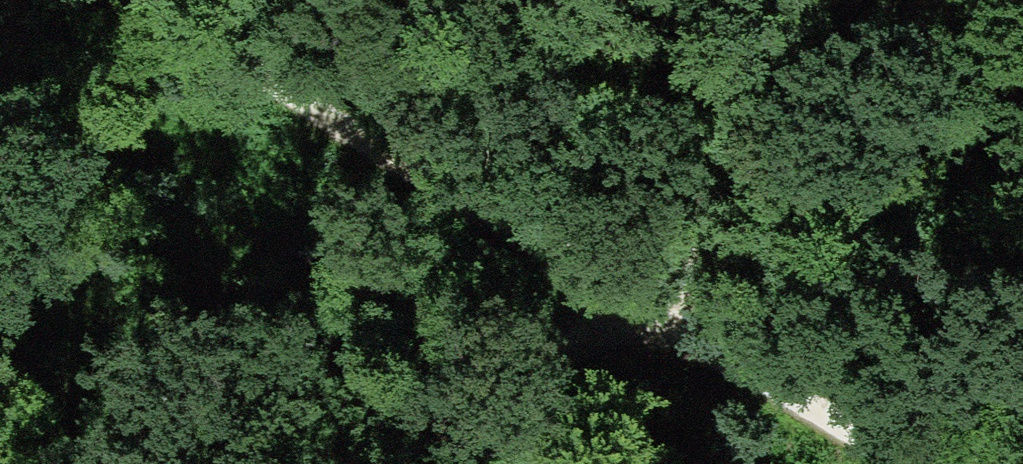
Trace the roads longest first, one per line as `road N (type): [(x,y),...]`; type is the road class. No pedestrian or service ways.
road 1 (track): [(919,463),(645,312),(176,0)]
road 2 (track): [(807,0),(645,312),(386,463)]

